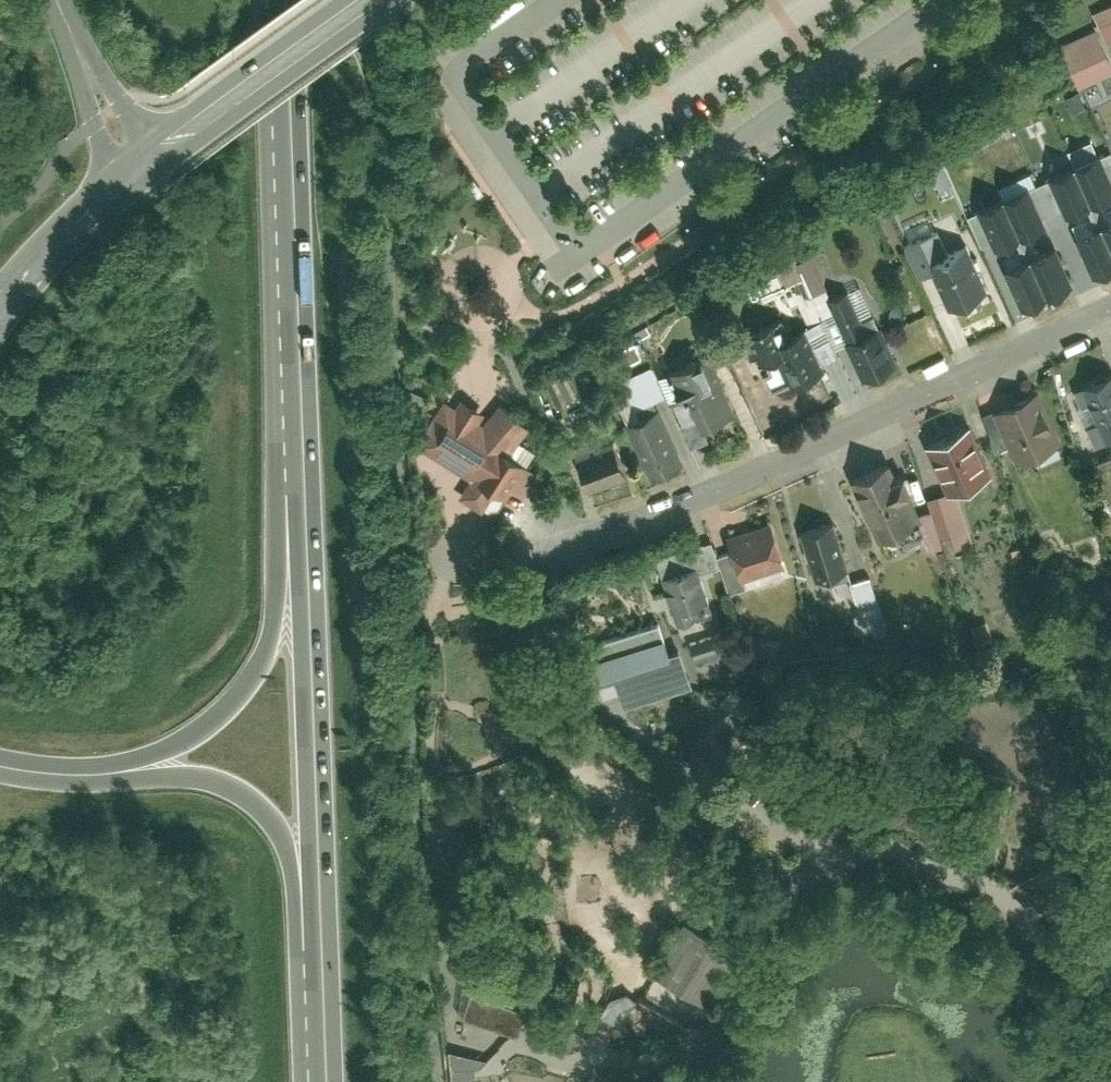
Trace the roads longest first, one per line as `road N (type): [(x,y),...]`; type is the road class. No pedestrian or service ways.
road 1 (primary): [(324,965),(298,340)]
road 2 (residential): [(1110,310),(611,533),(554,531)]
road 3 (primary): [(298,340),(275,386),(270,640),(234,706),(209,727),(106,771)]
road 4 (primary): [(298,340),(284,0)]
road 5 (primary): [(106,771),(199,776),(259,803),(285,839),(298,922),(324,965)]
road 6 (tertiary): [(130,165),(362,0)]
road 7 (tertiary): [(130,165),(0,303)]
road 8 (residential): [(58,0),(130,165)]

